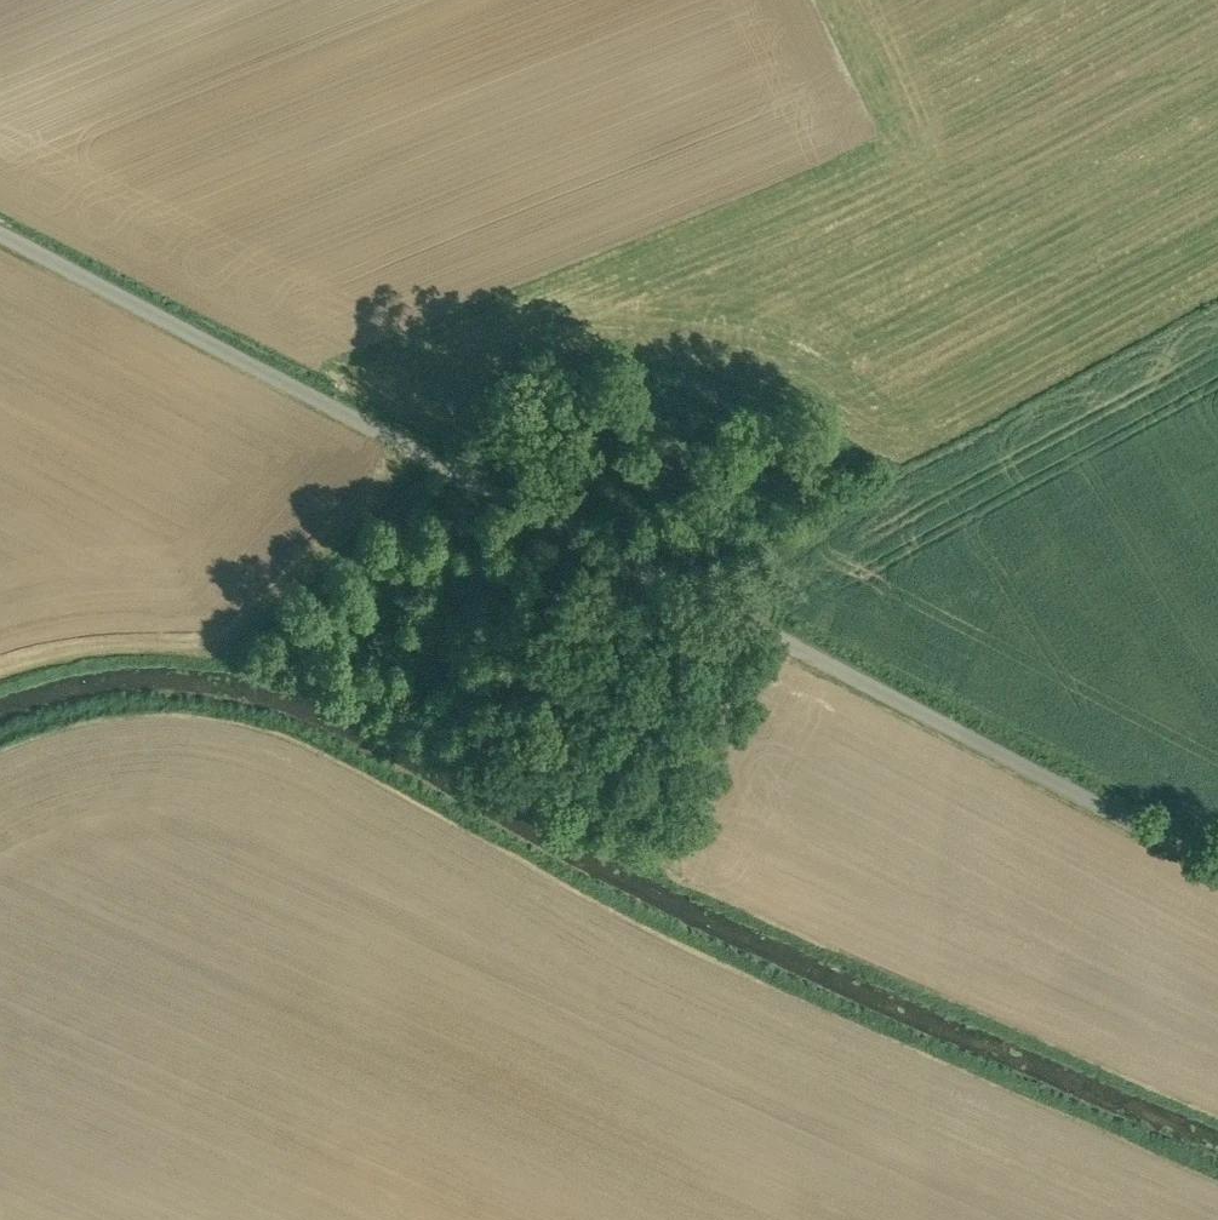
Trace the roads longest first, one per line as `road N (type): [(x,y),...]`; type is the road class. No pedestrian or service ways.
road 1 (unclassified): [(1217,868),(0,239)]

